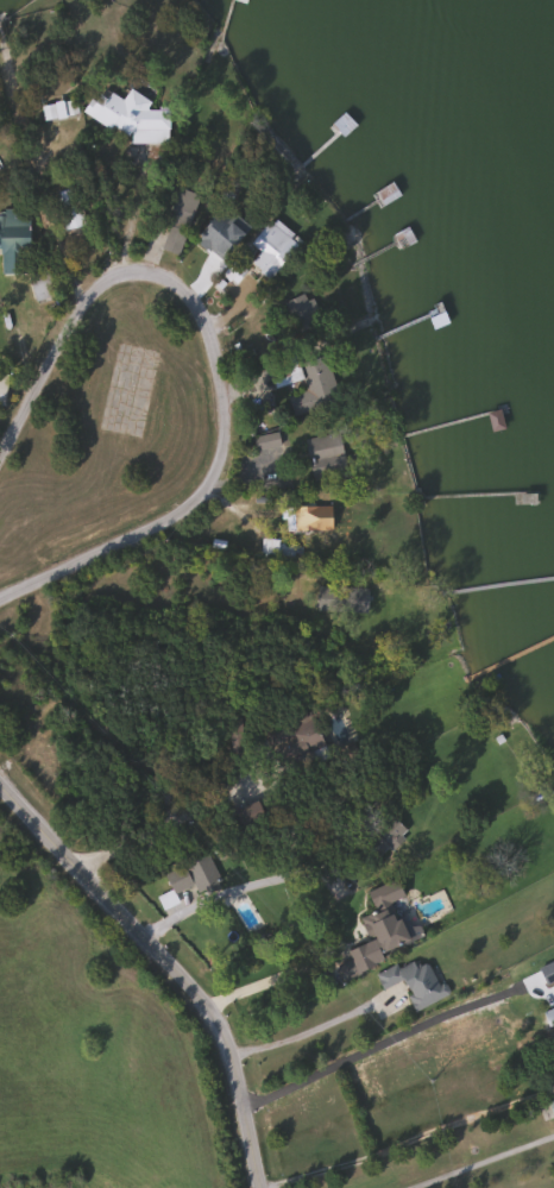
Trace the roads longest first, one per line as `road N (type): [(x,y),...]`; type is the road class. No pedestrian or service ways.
road 1 (residential): [(0,595),(159,524),(210,485),(220,471),(226,415),(220,364),(200,306),(156,271),(122,268),(107,276),(49,359),(0,456)]
road 2 (residential): [(255,1187),(224,1036),(0,780)]

